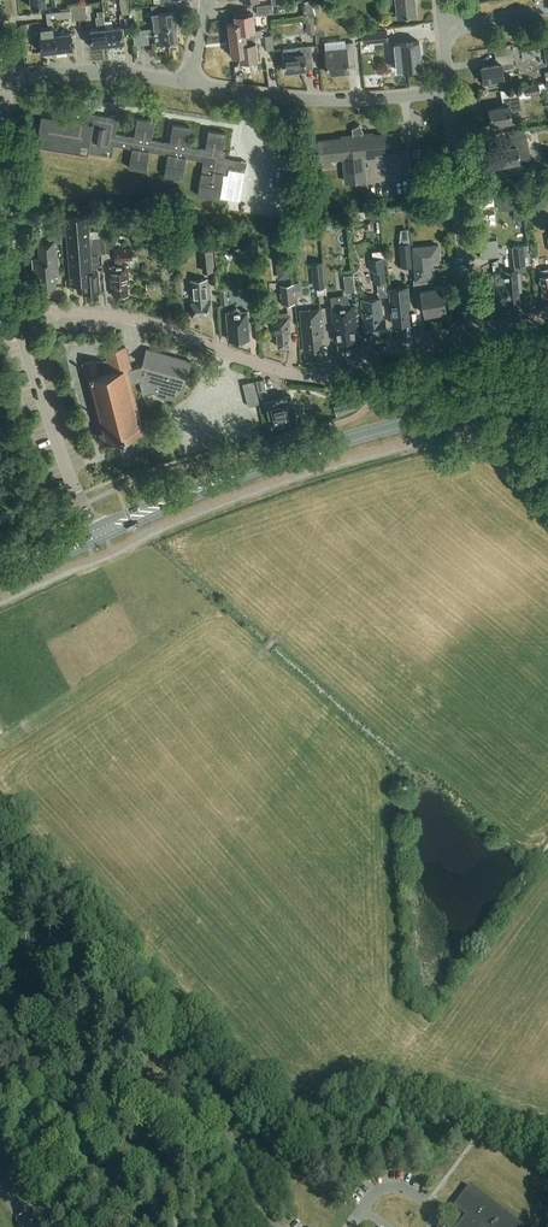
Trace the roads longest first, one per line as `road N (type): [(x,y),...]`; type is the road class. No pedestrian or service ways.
road 1 (primary): [(94,534),(359,435),(547,387)]
road 2 (residential): [(15,309),(155,324),(306,376),(475,328)]
road 3 (residential): [(450,94),(297,100),(189,83)]
road 4 (tertiary): [(94,534),(15,309)]
road 5 (residential): [(475,328),(450,94)]
road 6 (tertiary): [(15,309),(4,78)]
road 7 (residential): [(189,83),(100,71),(4,78)]

